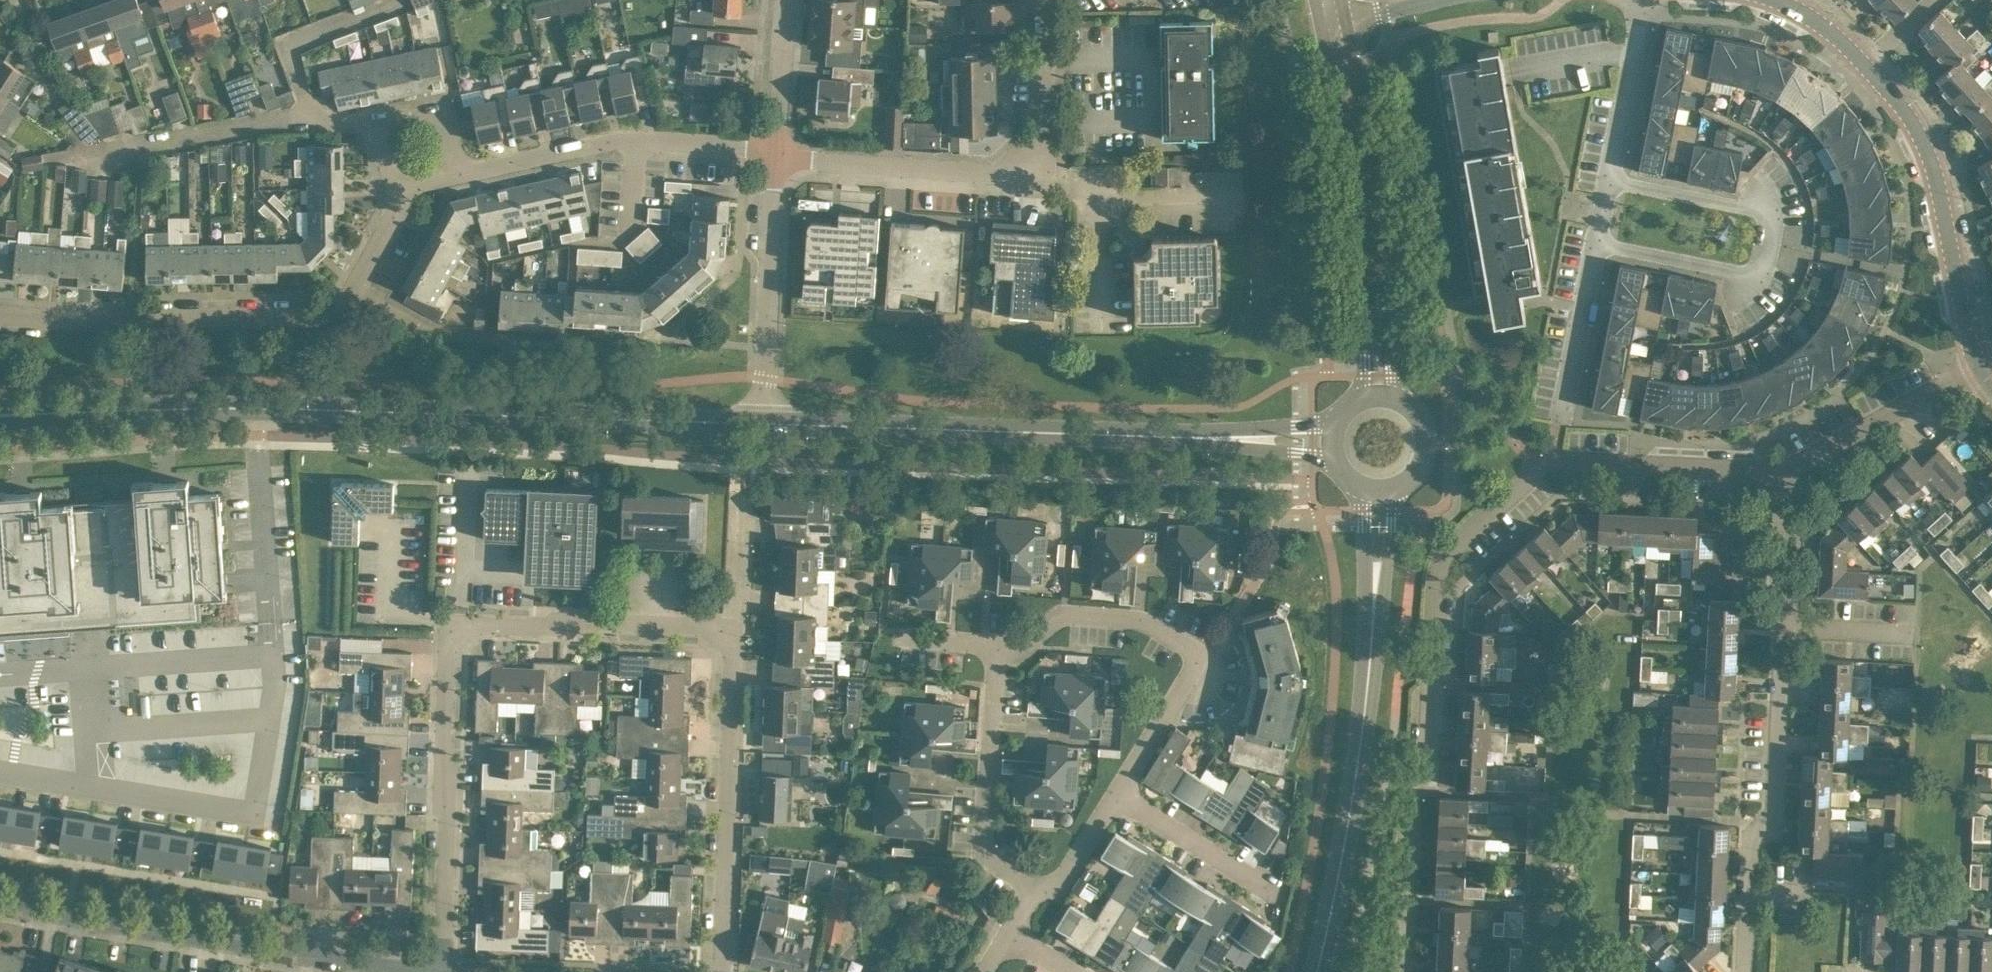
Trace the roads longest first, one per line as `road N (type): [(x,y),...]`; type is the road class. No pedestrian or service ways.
road 1 (secondary): [(762,422),(277,407),(0,416)]
road 2 (residential): [(442,970),(451,633),(462,622),(732,634)]
road 3 (residential): [(1399,971),(1408,791),(1425,768),(1431,598),(1447,554),(1538,471),(1562,463)]
road 4 (secondary): [(1233,437),(762,422)]
road 5 (residential): [(442,970),(0,898)]
road 6 (residential): [(776,155),(1006,177),(1035,160),(1045,125),(1044,0)]
road 7 (secondary): [(1317,971),(1348,831),(1377,573)]
road 8 (secondary): [(1395,400),(1354,62),(1334,18)]
road 9 (residential): [(1612,180),(1767,209),(1774,220),(1770,243),(1759,267),(1744,274),(1596,245)]
road 10 (secondary): [(1334,18),(1332,66),(1359,271),(1363,399)]
road 11 (residential): [(0,314),(298,317),(338,314),(352,290)]
road 12 (residential): [(1744,971),(1749,848),(1773,819),(1778,625)]
road 13 (residential): [(720,971),(732,634)]
road 14 (tertiary): [(1976,366),(1934,163),(1898,97),(1867,68)]
road 15 (residential): [(1037,892),(982,852),(997,649)]
road 16 (residential): [(762,422),(776,155)]
road 17 (residential): [(55,156),(314,120)]
road 18 (residential): [(997,649),(1030,645),(1063,613),(1141,620),(1200,658)]
road 19 (residential): [(1562,463),(1556,442),(1596,245)]
road 20 (residential): [(1782,475),(1976,366)]
road 21 (residential): [(1562,463),(1782,475)]
road 22 (residential): [(548,340),(431,331),(352,290)]
road 23 (residential): [(402,0),(286,45),(314,120)]
road 24 (residential): [(1275,894),(1119,790)]
road 25 (residential): [(461,171),(638,136)]
road 26 (residential): [(776,155),(787,0)]
road 27 (residential): [(1119,790),(1200,658)]
road 28 (residential): [(1778,625),(1782,475)]
road 29 (residential): [(371,118),(445,103),(461,171)]
road 30 (residential): [(732,634),(743,490)]
road 31 (residential): [(1778,625),(1919,631)]
road 32 (residential): [(638,136),(776,155)]
road 33 (residential): [(1037,892),(1056,886),(1119,790)]
road 34 (residential): [(1612,180),(1635,55)]
road 35 (secondary): [(1394,494),(1419,476),(1429,447),(1420,418),(1395,400)]
road 36 (residential): [(1635,55),(1614,51),(1515,71)]

